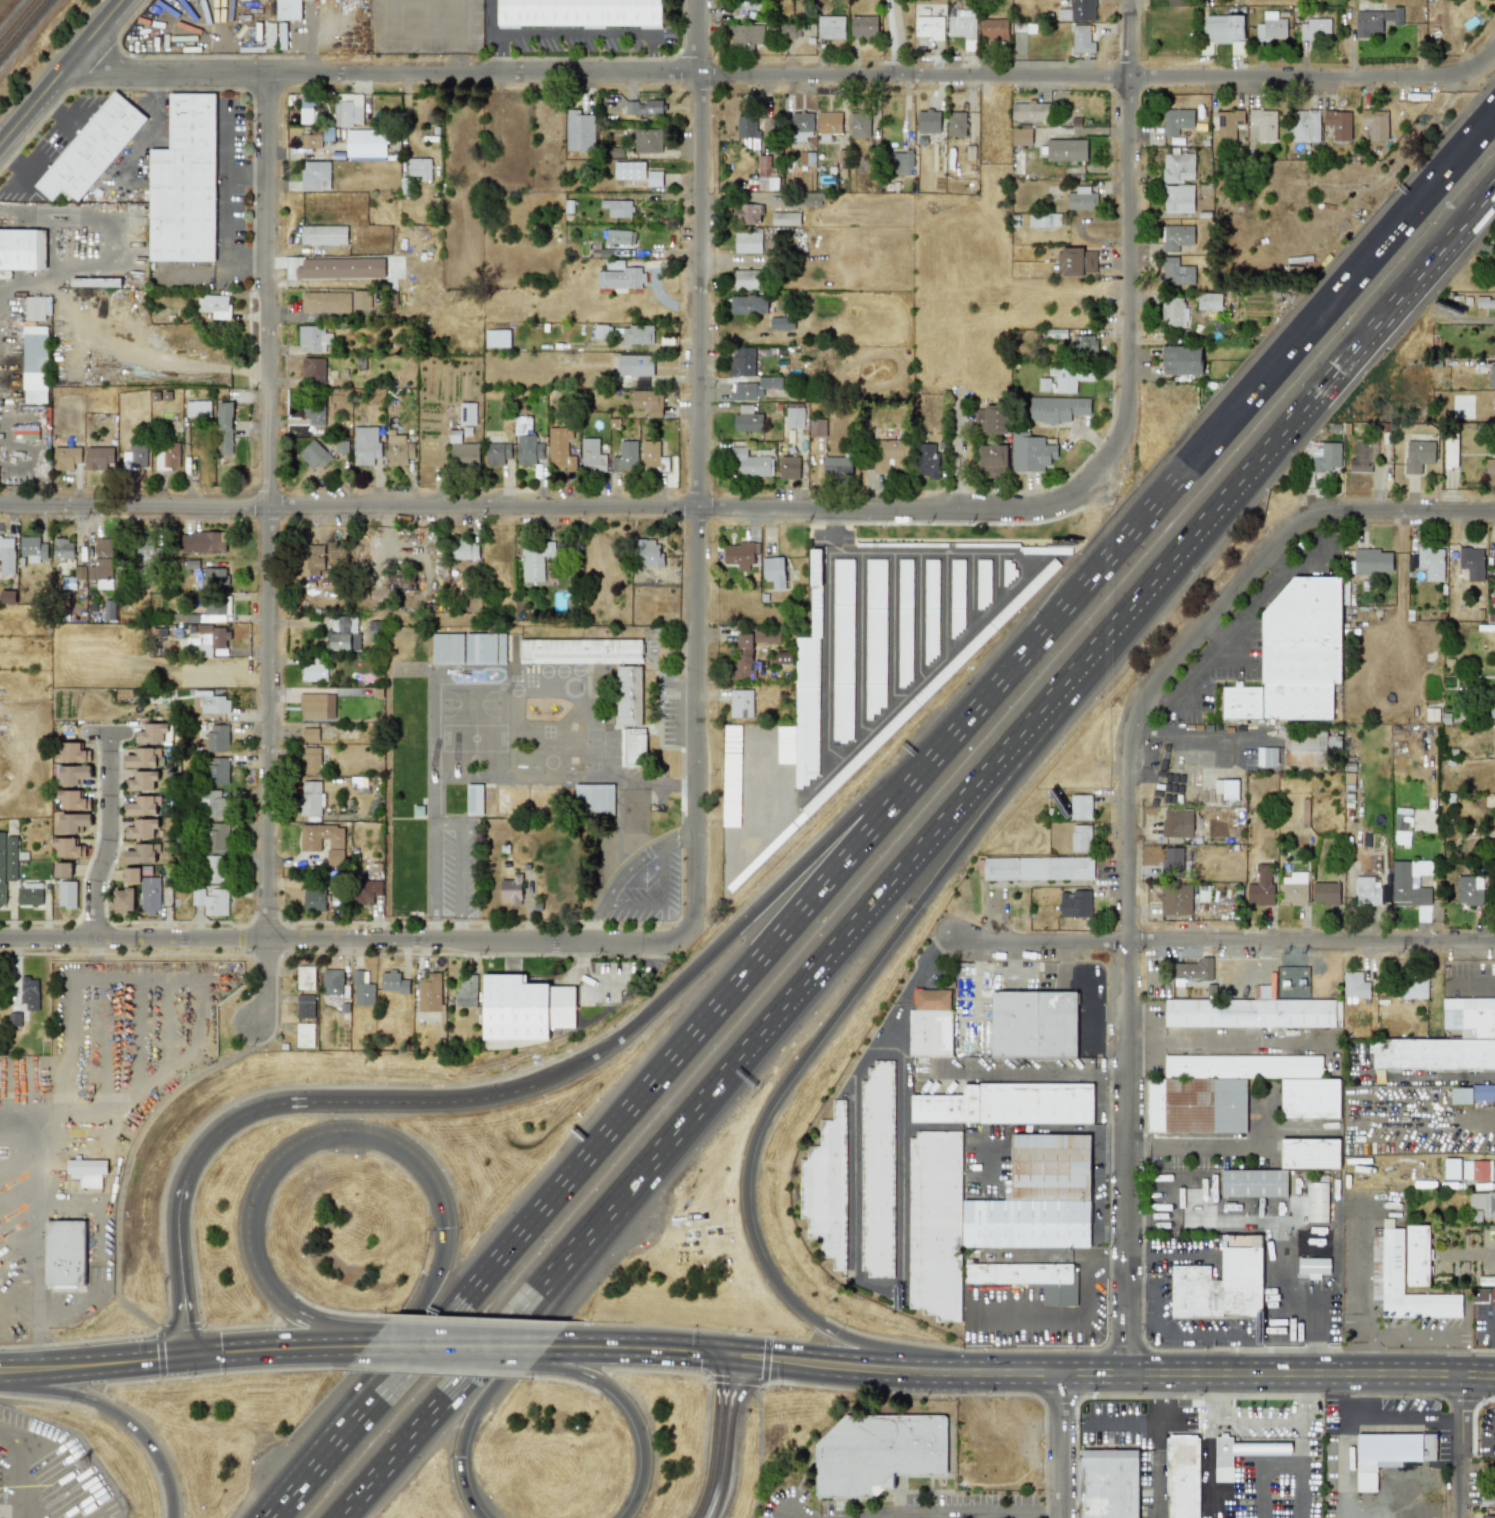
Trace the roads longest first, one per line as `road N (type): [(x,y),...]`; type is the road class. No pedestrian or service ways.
road 1 (residential): [(72,60),(88,71),(268,74),(1467,76),(1494,43)]
road 2 (motorway): [(1058,615),(611,1139),(265,1517)]
road 3 (motorway): [(335,1517),(1090,661)]
road 4 (residential): [(0,509),(1037,511),(1092,478)]
road 5 (residential): [(255,1023),(268,990),(268,74)]
road 6 (motorway): [(955,1372),(840,1334),(790,1298),(751,1223),(749,1180),(757,1138),(778,1099),(1090,661)]
road 7 (residential): [(687,932),(697,903),(697,0)]
road 8 (residential): [(1130,1373),(1131,760),(1158,693),(1252,579)]
road 9 (motorway): [(1058,615),(635,1029),(532,1086)]
road 10 (residential): [(0,938),(662,941),(687,932)]
road 11 (motorway): [(1494,116),(1058,615)]
road 12 (motorway): [(1090,661),(1494,192)]
road 13 (secondary): [(955,1372),(1494,1375)]
road 14 (residential): [(962,937),(1494,944)]
road 15 (residential): [(1092,478),(1124,442),(1125,0)]
road 16 (motorway): [(308,1322),(266,1288),(248,1241),(255,1191),(286,1152),(339,1131),(387,1139),(426,1169),(446,1227)]
road 17 (secondary): [(545,1347),(649,1347),(955,1372)]
road 18 (motorway): [(480,1517),(461,1469),(477,1406),(640,1178)]
road 19 (motorway): [(532,1086),(476,1100),(269,1106),(221,1131),(187,1180)]
road 20 (secondary): [(0,1371),(368,1343)]
road 21 (motorway): [(446,1227),(435,1276),(278,1484),(261,1517)]
road 22 (residential): [(1252,579),(1307,511),(1494,512)]
road 23 (motorway): [(0,1379),(96,1402),(131,1422),(165,1466),(175,1517)]
road 24 (motorway): [(545,1347),(609,1386),(636,1417),(647,1464),(628,1517)]
road 25 (residential): [(95,938),(96,887),(110,830),(110,732)]
road 26 (tertiary): [(123,0),(0,145)]
road 27 (secondary): [(368,1343),(545,1347)]
road 28 (motorway): [(187,1180),(180,1244),(190,1354)]
road 29 (motorway): [(702,1517),(718,1469),(728,1354)]
road 30 (residential): [(1064,1517),(1065,1373)]
road 31 (residential): [(1461,1517),(1461,1375)]

